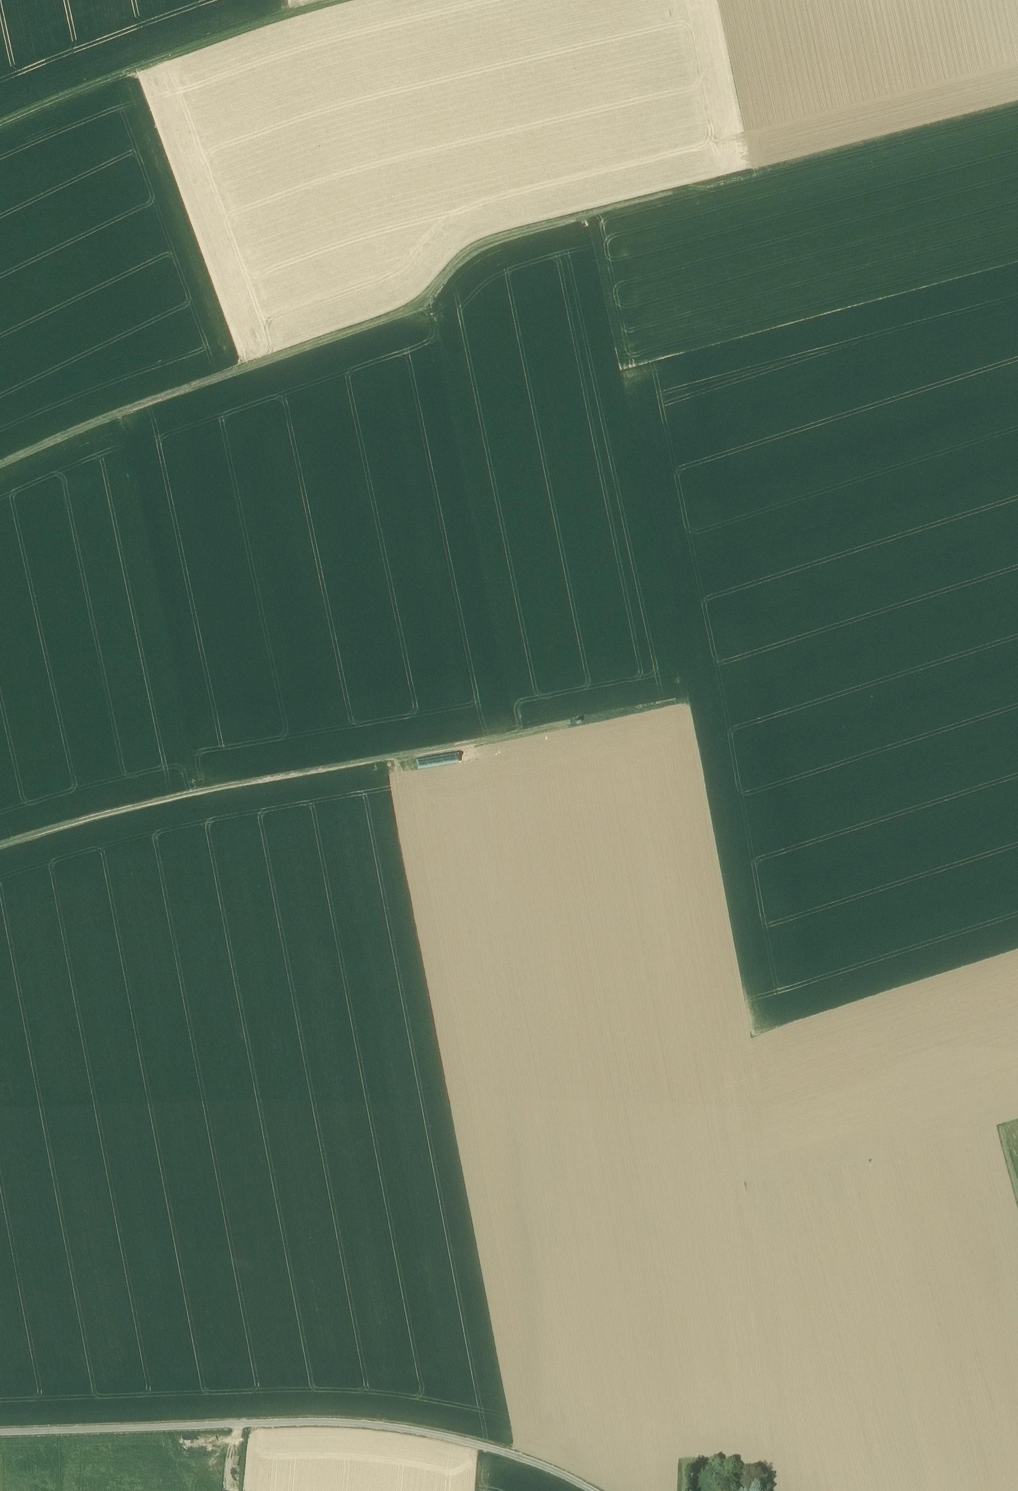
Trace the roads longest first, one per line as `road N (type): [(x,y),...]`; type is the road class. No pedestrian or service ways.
road 1 (track): [(0,463),(439,298),(453,249),(683,188)]
road 2 (residential): [(0,1430),(386,1426),(479,1445),(587,1490)]
road 3 (track): [(0,845),(141,803),(484,746)]

